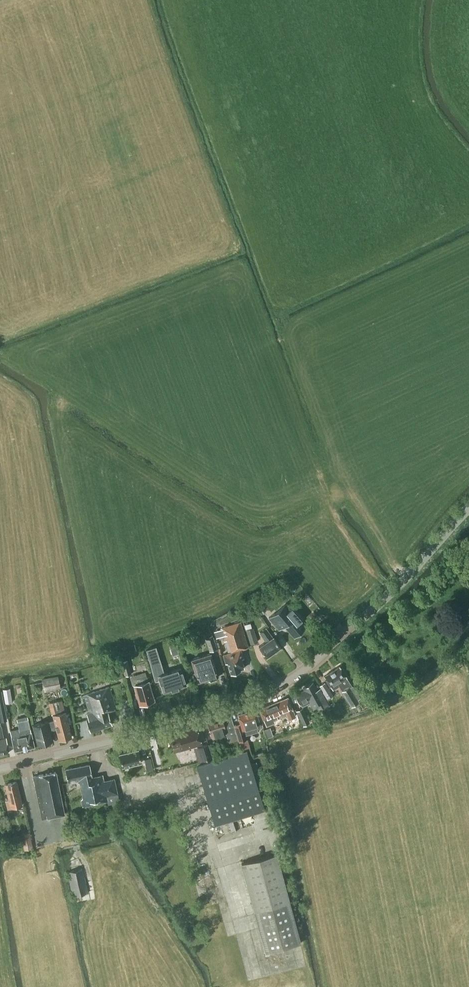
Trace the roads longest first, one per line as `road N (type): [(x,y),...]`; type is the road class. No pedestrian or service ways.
road 1 (tertiary): [(0,766),(187,720),(284,683),(329,656),(387,601),(468,508)]

